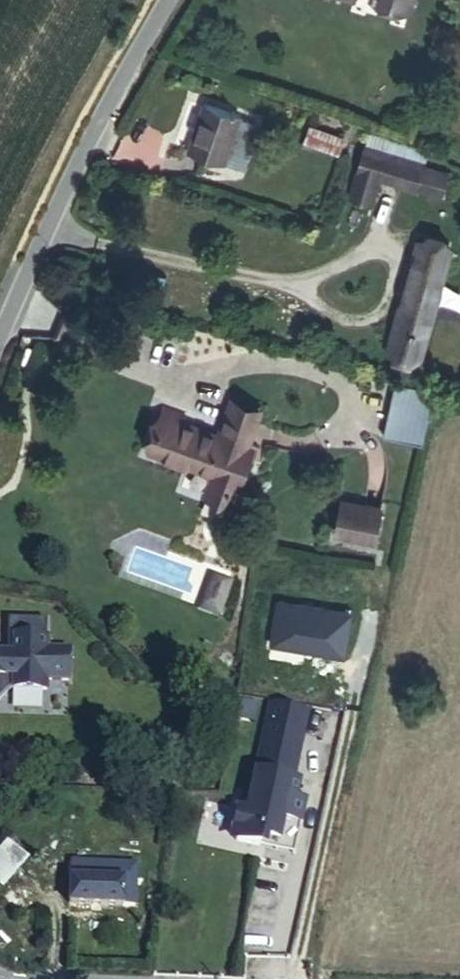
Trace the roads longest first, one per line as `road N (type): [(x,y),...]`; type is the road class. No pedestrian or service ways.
road 1 (unclassified): [(168,0),(0,325)]

